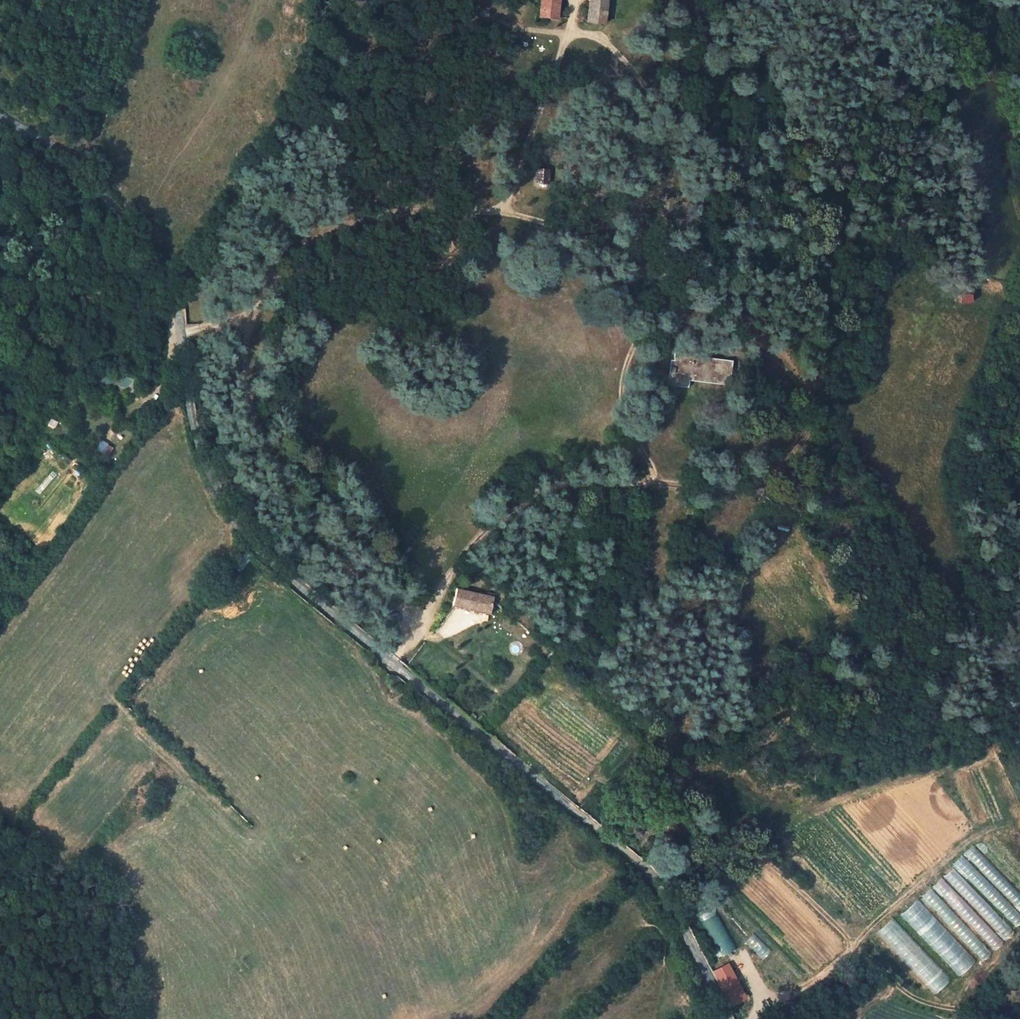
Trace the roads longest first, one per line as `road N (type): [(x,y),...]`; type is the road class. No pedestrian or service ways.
road 1 (unclassified): [(0,121),(47,147),(103,196),(158,262),(175,311),(185,397),(204,467),(234,524),(286,581),(613,837),(657,886),(724,1018)]

